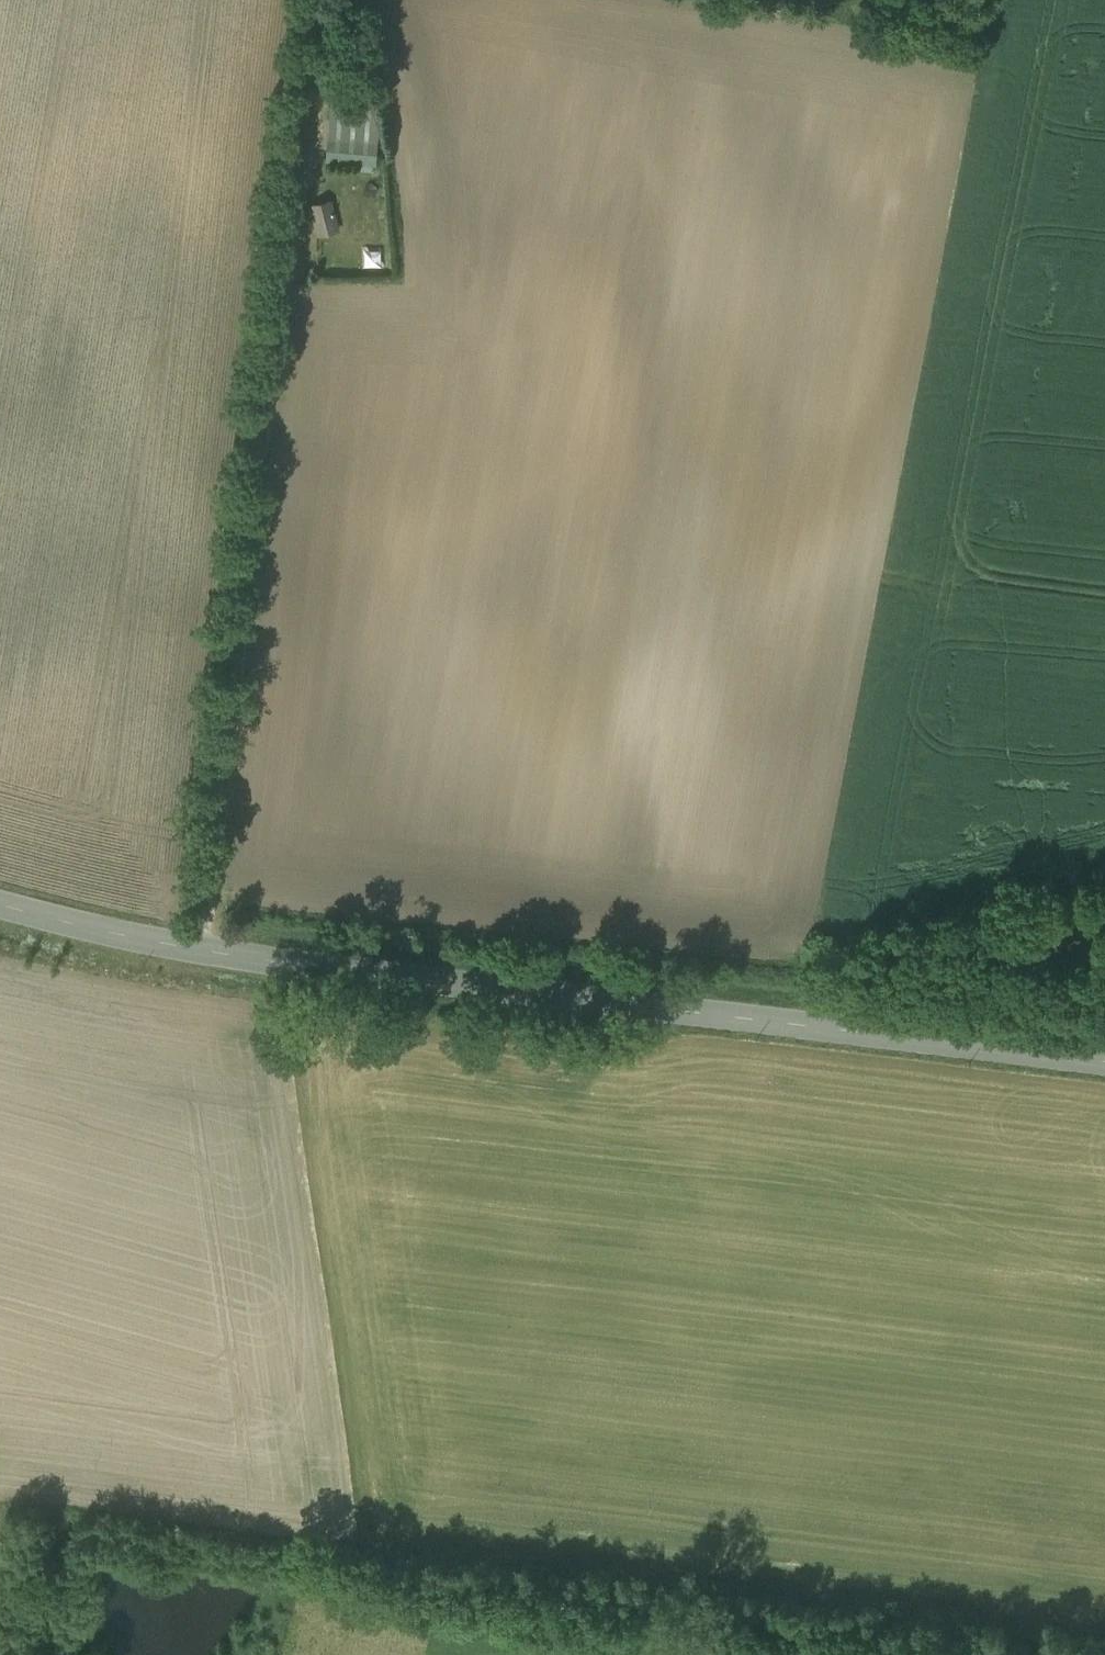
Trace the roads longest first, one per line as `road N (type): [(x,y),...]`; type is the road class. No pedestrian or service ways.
road 1 (tertiary): [(1104,1061),(272,961),(0,903)]

